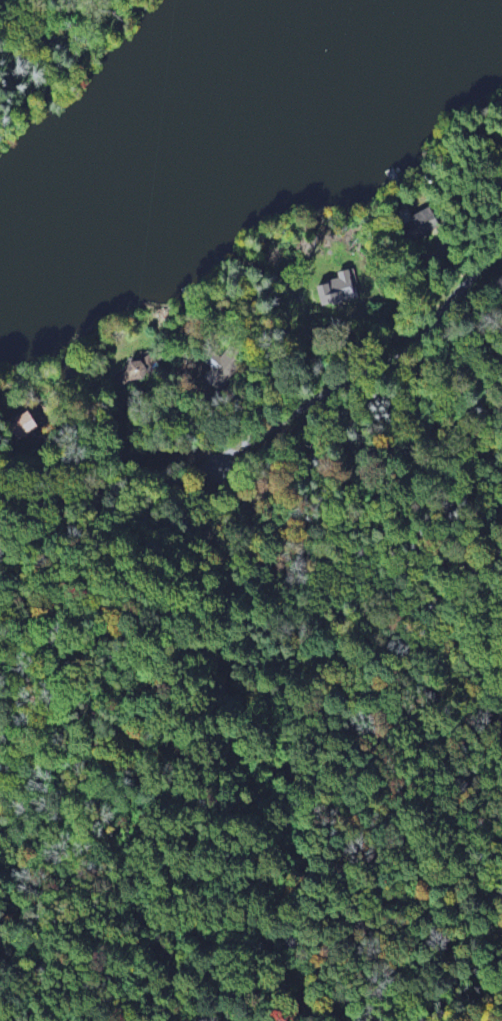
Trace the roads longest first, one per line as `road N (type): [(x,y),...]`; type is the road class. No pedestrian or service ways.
road 1 (residential): [(0,463),(112,466),(180,480),(345,384),(402,362),(443,307),(501,251)]

